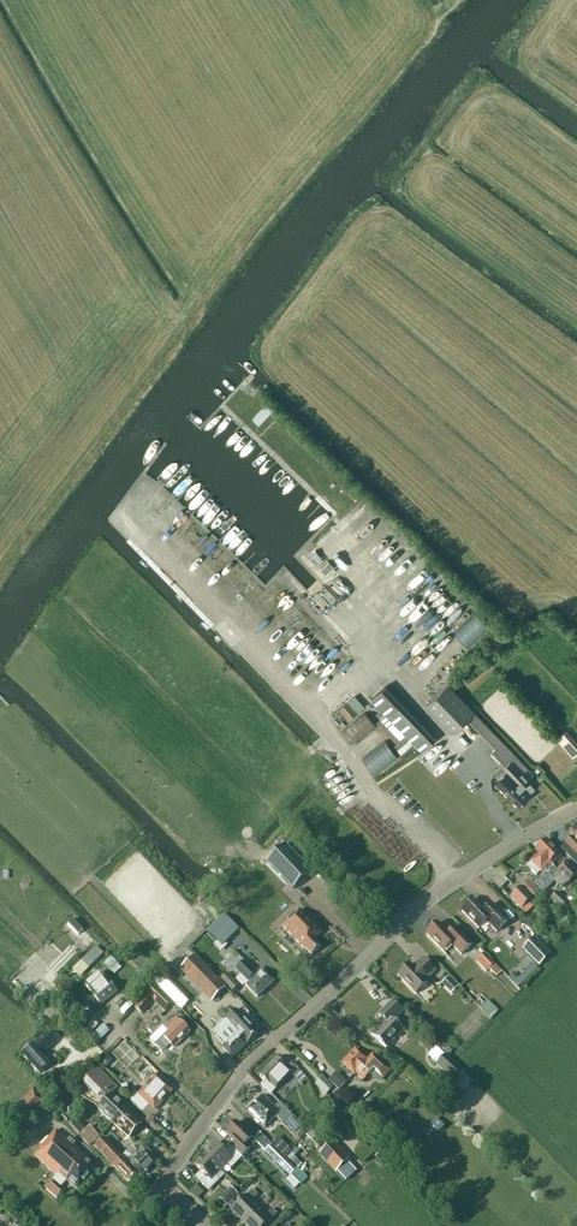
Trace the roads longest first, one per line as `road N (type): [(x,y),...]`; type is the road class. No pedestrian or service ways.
road 1 (unclassified): [(158,1186),(249,1065),(433,893),(576,810)]

